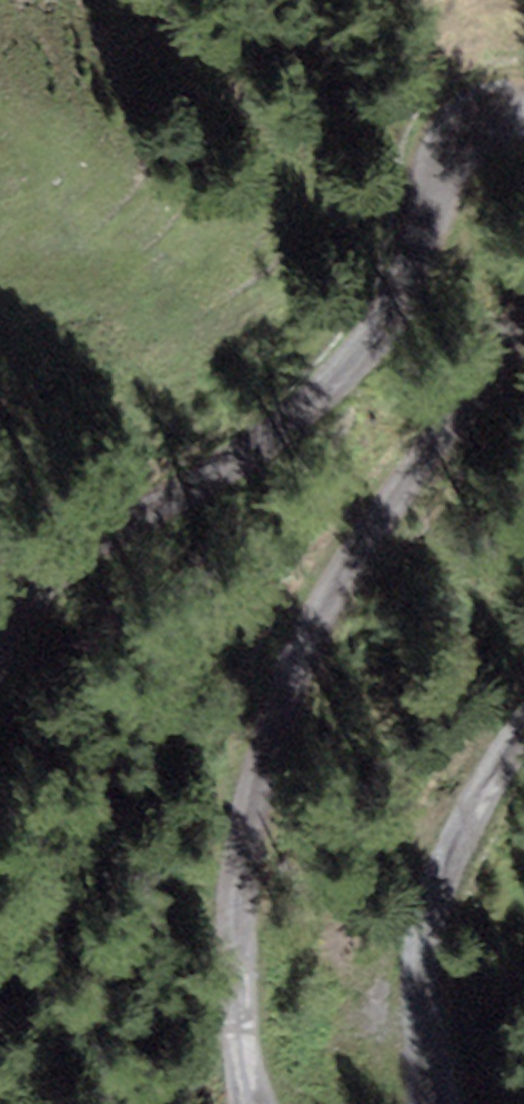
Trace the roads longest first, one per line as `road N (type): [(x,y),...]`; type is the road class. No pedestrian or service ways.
road 1 (track): [(523,315),(336,582),(256,782),(233,954),(257,1103)]
road 2 (track): [(0,643),(105,534),(316,407),(399,297),(457,127),(523,111)]
road 3 (track): [(422,1103),(430,890),(523,734)]

